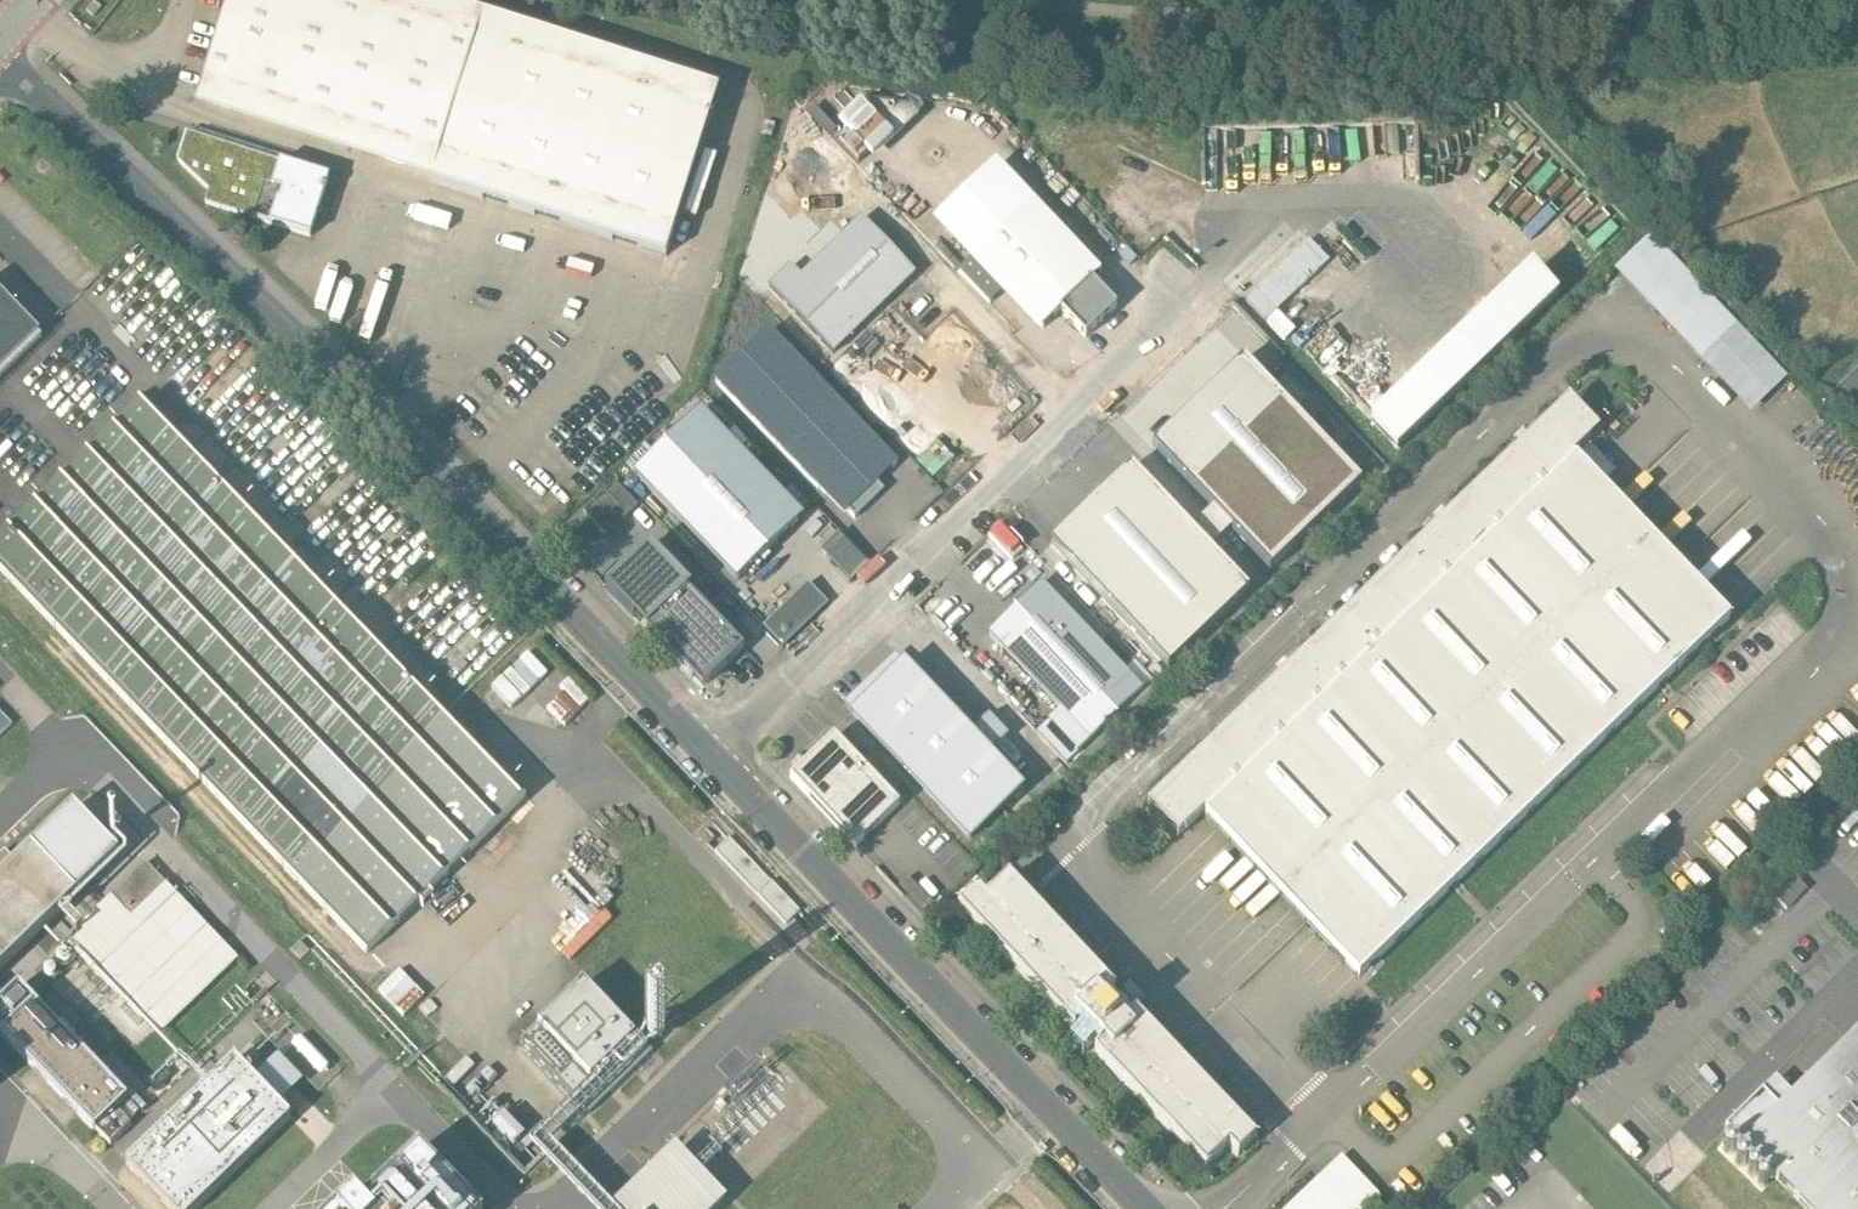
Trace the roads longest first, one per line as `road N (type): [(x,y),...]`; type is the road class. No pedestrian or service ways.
road 1 (unclassified): [(0,58),(713,751)]
road 2 (unclassified): [(713,751),(1202,278)]
road 3 (unclassified): [(713,751),(1151,1208)]

